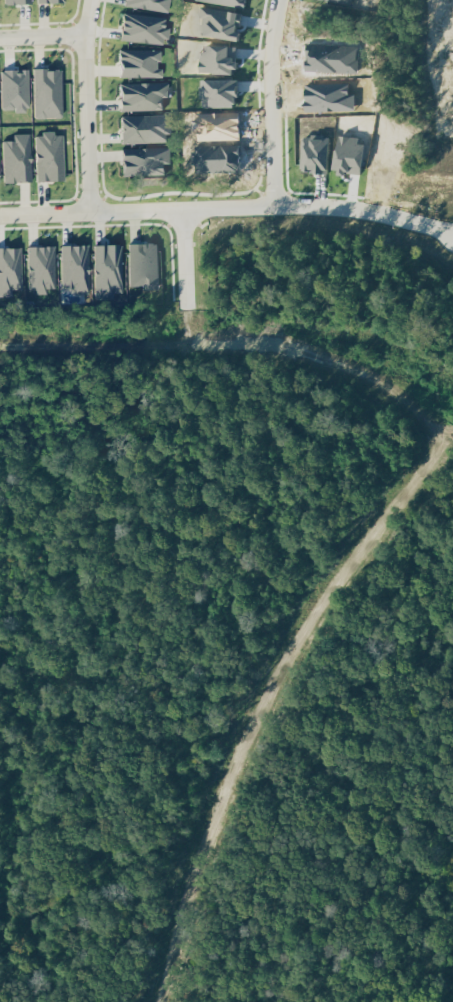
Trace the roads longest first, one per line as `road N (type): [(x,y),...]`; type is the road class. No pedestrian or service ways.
road 1 (tertiary): [(452,447),(351,580),(239,761),(170,945)]
road 2 (residential): [(23,1001),(80,781),(160,609),(234,489)]
road 3 (residential): [(452,231),(334,204),(0,214)]
road 4 (tertiary): [(452,378),(424,355),(340,327),(261,335),(374,371),(452,440)]
road 5 (tertiary): [(0,343),(261,335)]
road 6 (residential): [(0,871),(206,927)]
road 7 (residential): [(93,0),(89,211)]
road 8 (residential): [(0,481),(142,515),(198,547)]
road 9 (residential): [(274,205),(272,75),(281,0)]
road 10 (residential): [(187,339),(186,210)]

